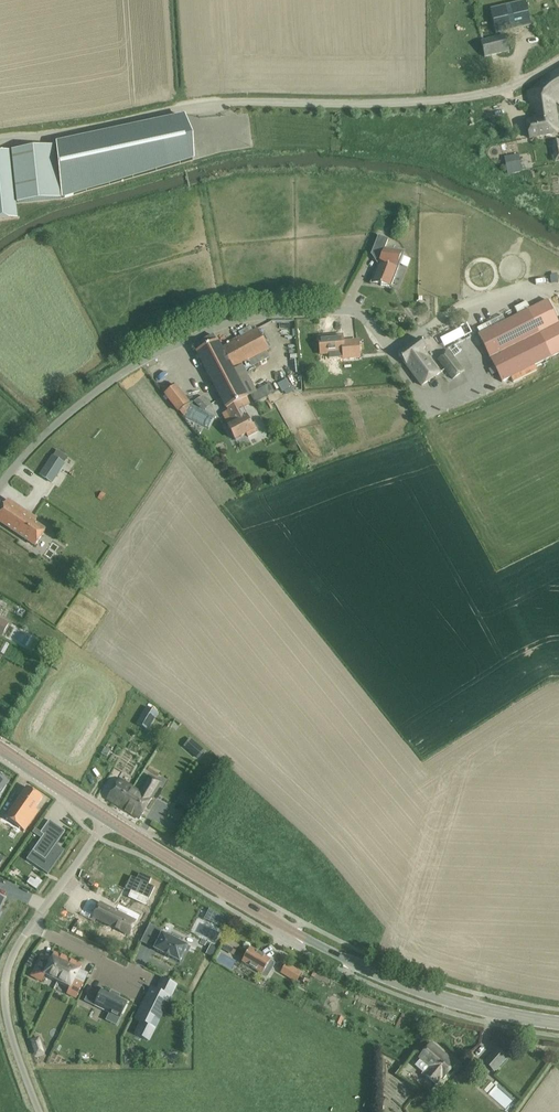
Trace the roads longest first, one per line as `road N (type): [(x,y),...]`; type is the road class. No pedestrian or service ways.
road 1 (unclassified): [(0,141),(203,105),(477,95),(558,60)]
road 2 (tertiary): [(558,1022),(479,1008),(364,969),(106,820)]
road 3 (unclassified): [(0,487),(80,403),(157,352),(244,318),(343,310),(366,321)]
road 4 (residential): [(40,1111),(5,1012),(10,960),(30,927)]
road 5 (residential): [(147,988),(30,927)]
road 6 (residential): [(30,927),(106,820)]
road 7 (tertiary): [(106,820),(0,748)]

